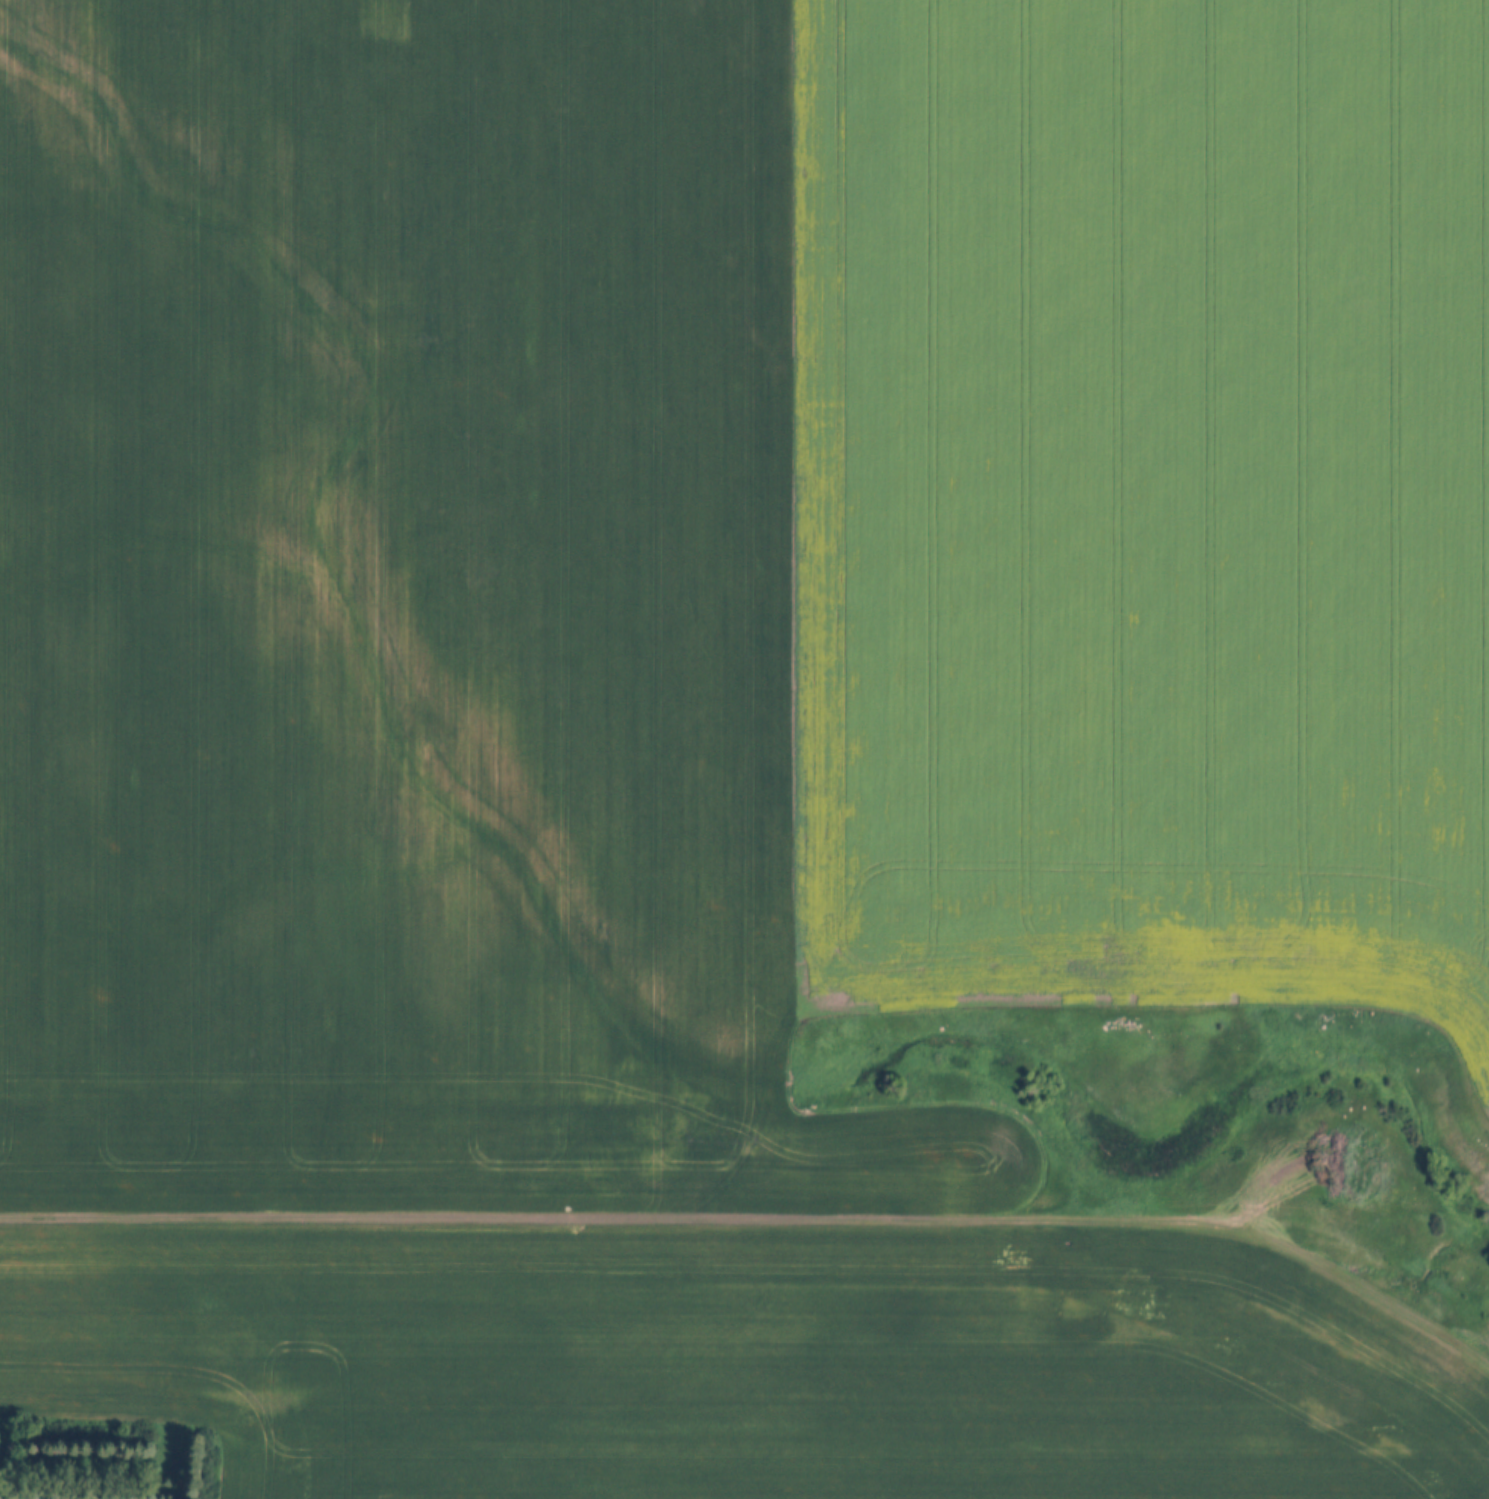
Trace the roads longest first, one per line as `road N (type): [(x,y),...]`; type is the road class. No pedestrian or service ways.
road 1 (track): [(1488,1349),(1337,1260),(1229,1216),(1149,1209),(0,1209)]

